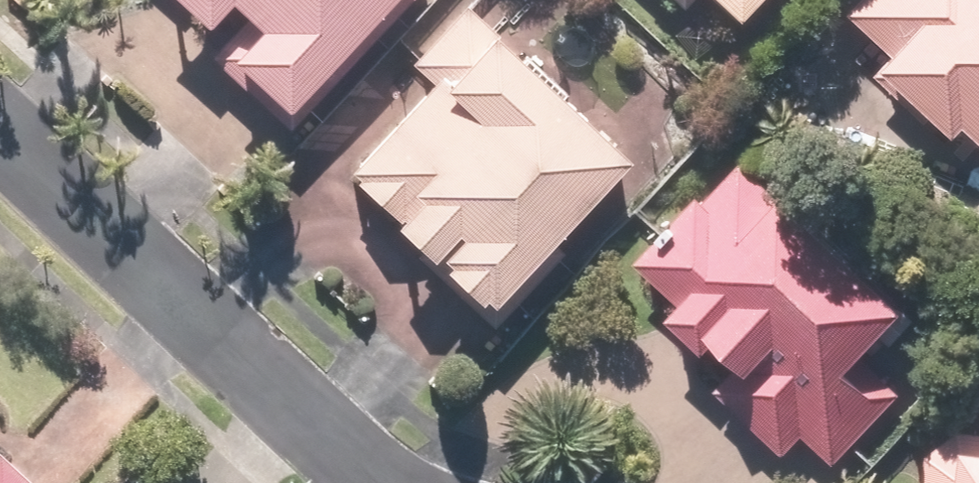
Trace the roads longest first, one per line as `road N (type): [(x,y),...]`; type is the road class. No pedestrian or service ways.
road 1 (residential): [(0,116),(343,455)]

